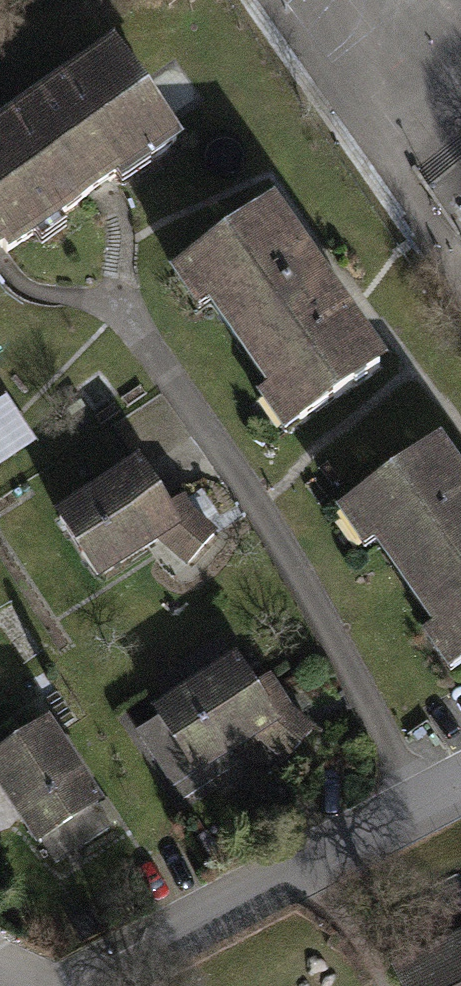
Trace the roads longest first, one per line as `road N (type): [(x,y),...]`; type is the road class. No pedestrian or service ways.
road 1 (residential): [(86,985),(460,780)]

